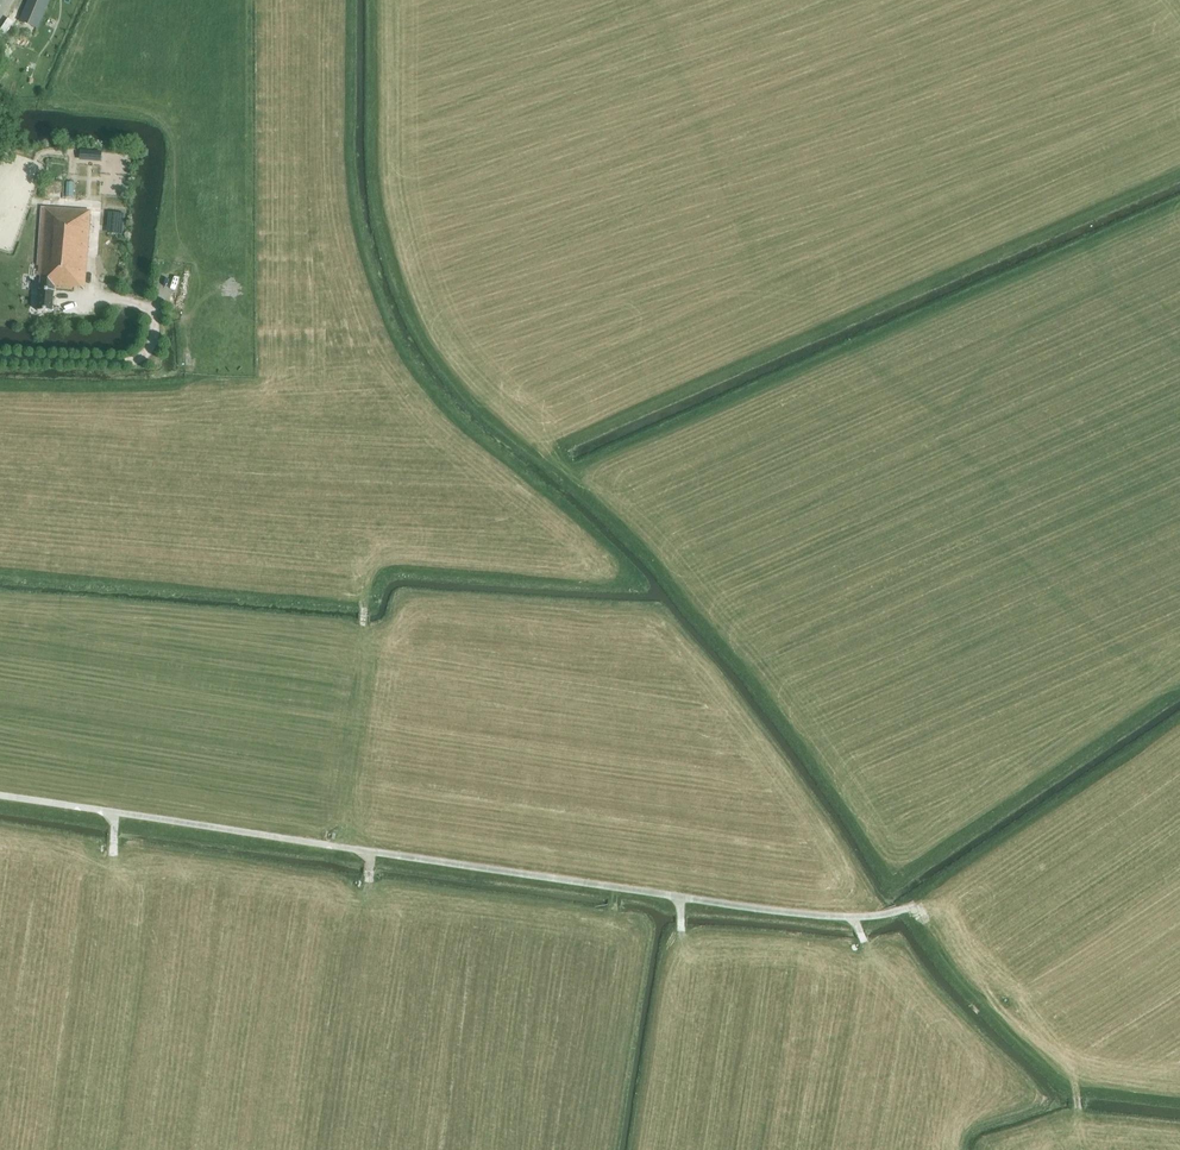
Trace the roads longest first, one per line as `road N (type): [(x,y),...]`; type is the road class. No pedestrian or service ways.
road 1 (track): [(0,795),(756,908),(861,916),(913,906),(922,917)]

